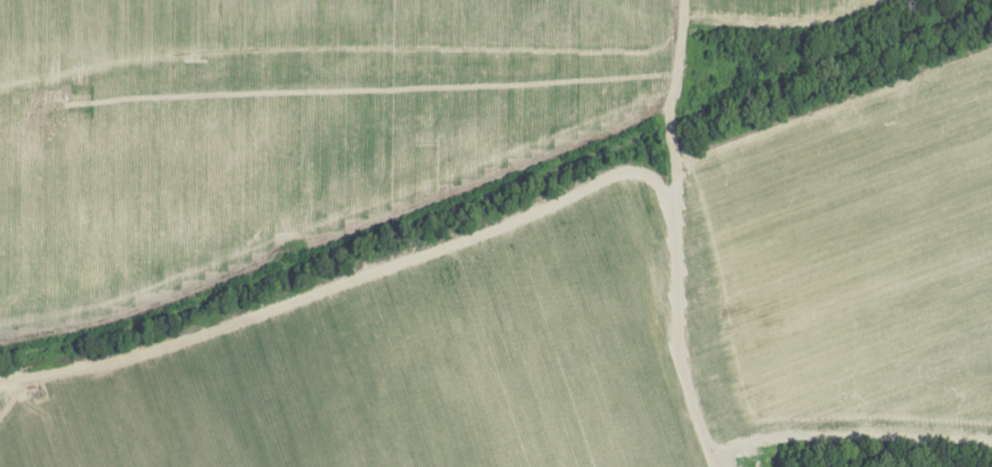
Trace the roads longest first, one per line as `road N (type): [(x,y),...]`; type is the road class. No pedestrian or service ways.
road 1 (track): [(684,0),(664,106),(676,174),(678,348),(685,394),(713,466)]

